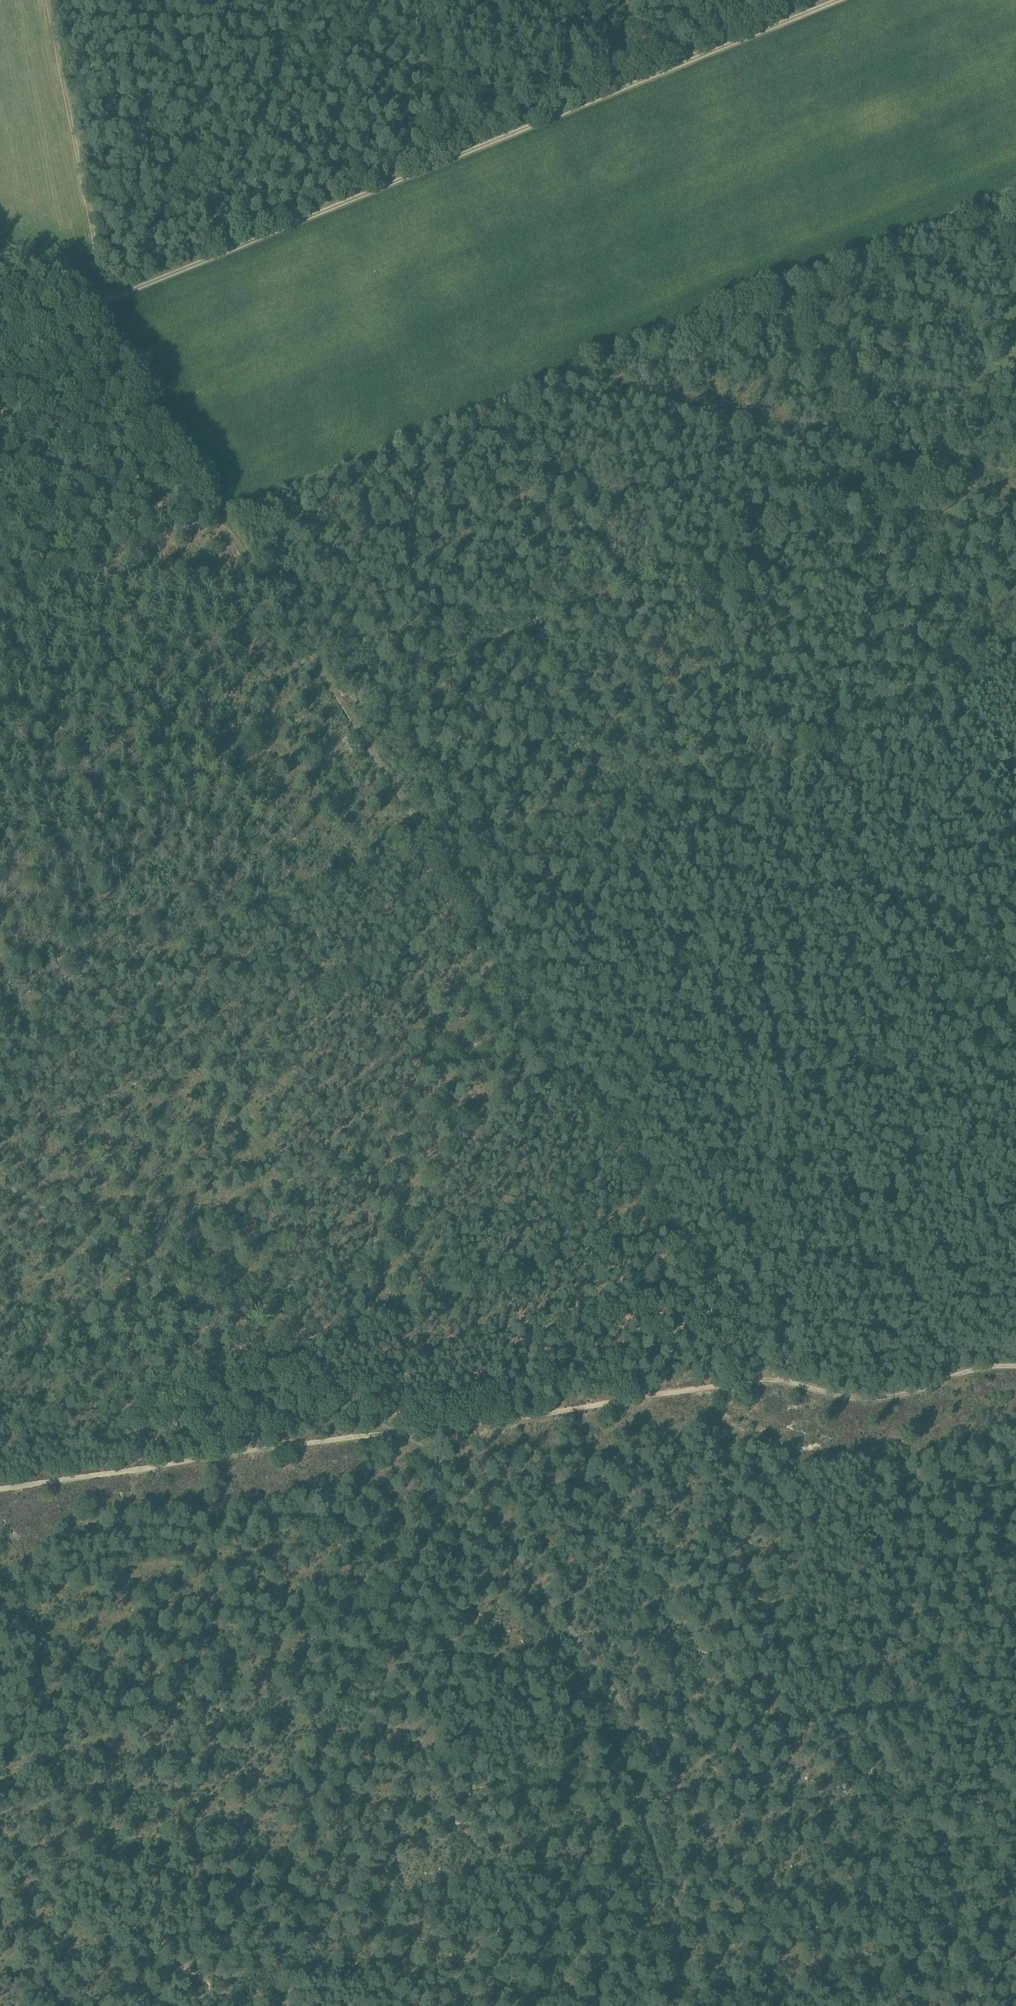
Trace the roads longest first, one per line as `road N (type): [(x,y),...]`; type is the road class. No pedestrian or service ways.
road 1 (track): [(90,305),(590,1088),(758,1379)]
road 2 (track): [(0,343),(836,0)]
road 3 (track): [(1015,422),(341,701)]
road 4 (track): [(0,1490),(395,1431)]
road 5 (track): [(395,1431),(758,1379)]
road 6 (track): [(758,1379),(857,1401),(903,1396),(970,1368),(1015,1368)]
road 7 (track): [(0,614),(227,523)]
road 8 (track): [(232,0),(272,230)]
road 9 (track): [(427,0),(448,155)]
road 10 (track): [(65,588),(0,460)]
road 11 (track): [(576,1065),(452,1120)]

